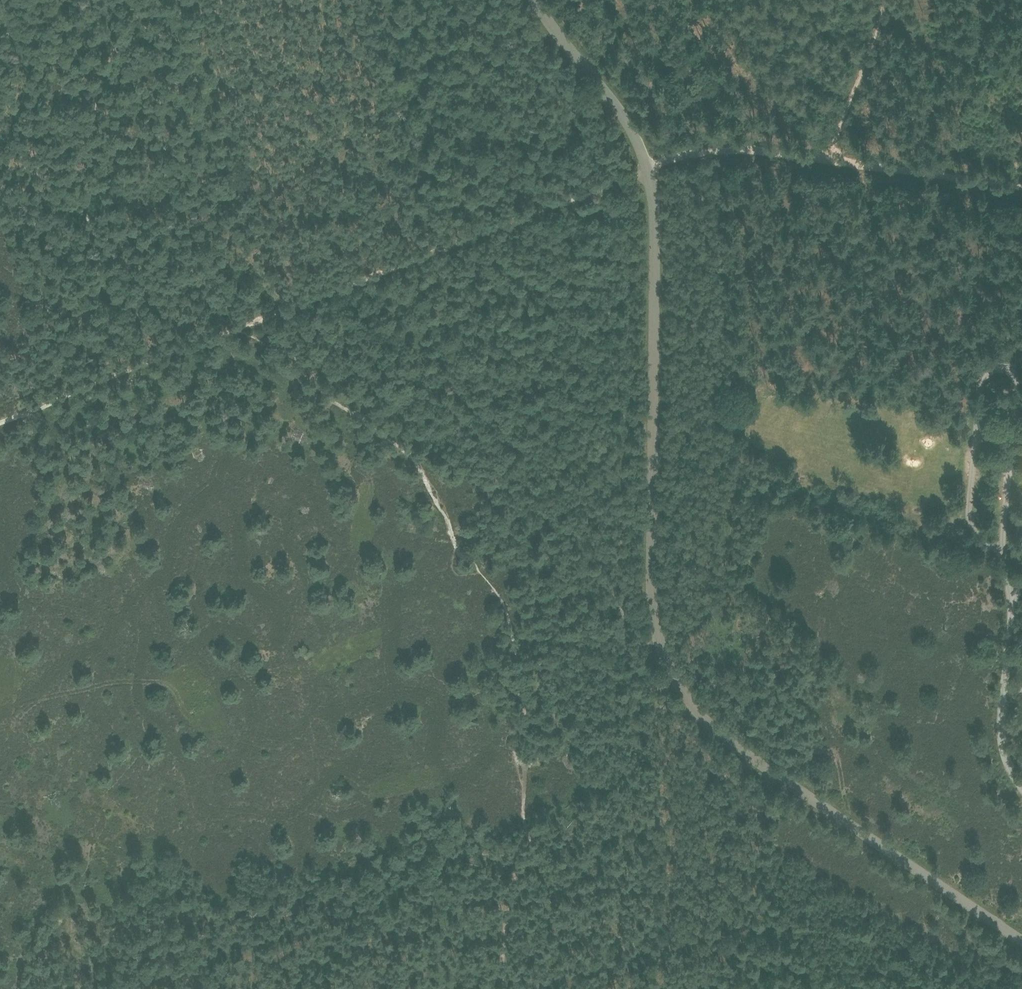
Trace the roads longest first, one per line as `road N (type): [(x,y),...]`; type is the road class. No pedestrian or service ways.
road 1 (unclassified): [(1021,945),(737,753),(676,682),(656,622),(653,187),(626,123),(537,0)]
road 2 (track): [(563,205),(261,318)]
road 3 (track): [(261,318),(0,418)]
road 4 (track): [(829,160),(709,152),(647,168),(563,205)]
road 5 (unclassified): [(1020,376),(1001,364),(982,383),(969,495),(969,520),(1004,554)]
road 6 (track): [(1021,187),(829,160)]
road 7 (unclassified): [(1004,554),(1020,376)]
road 8 (unclassified): [(1021,790),(1002,751),(1013,618)]
road 9 (track): [(882,0),(829,160)]

